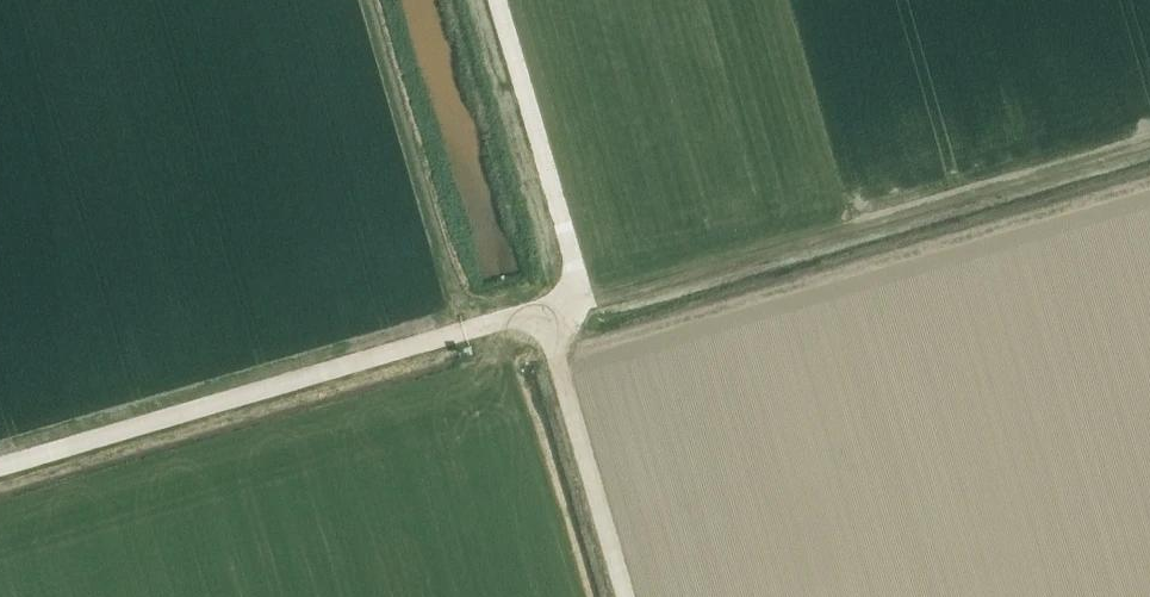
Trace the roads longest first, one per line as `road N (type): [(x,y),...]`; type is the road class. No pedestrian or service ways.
road 1 (track): [(497,0),(574,256),(576,274),(553,350),(625,596)]
road 2 (track): [(561,324),(504,321),(0,467)]

